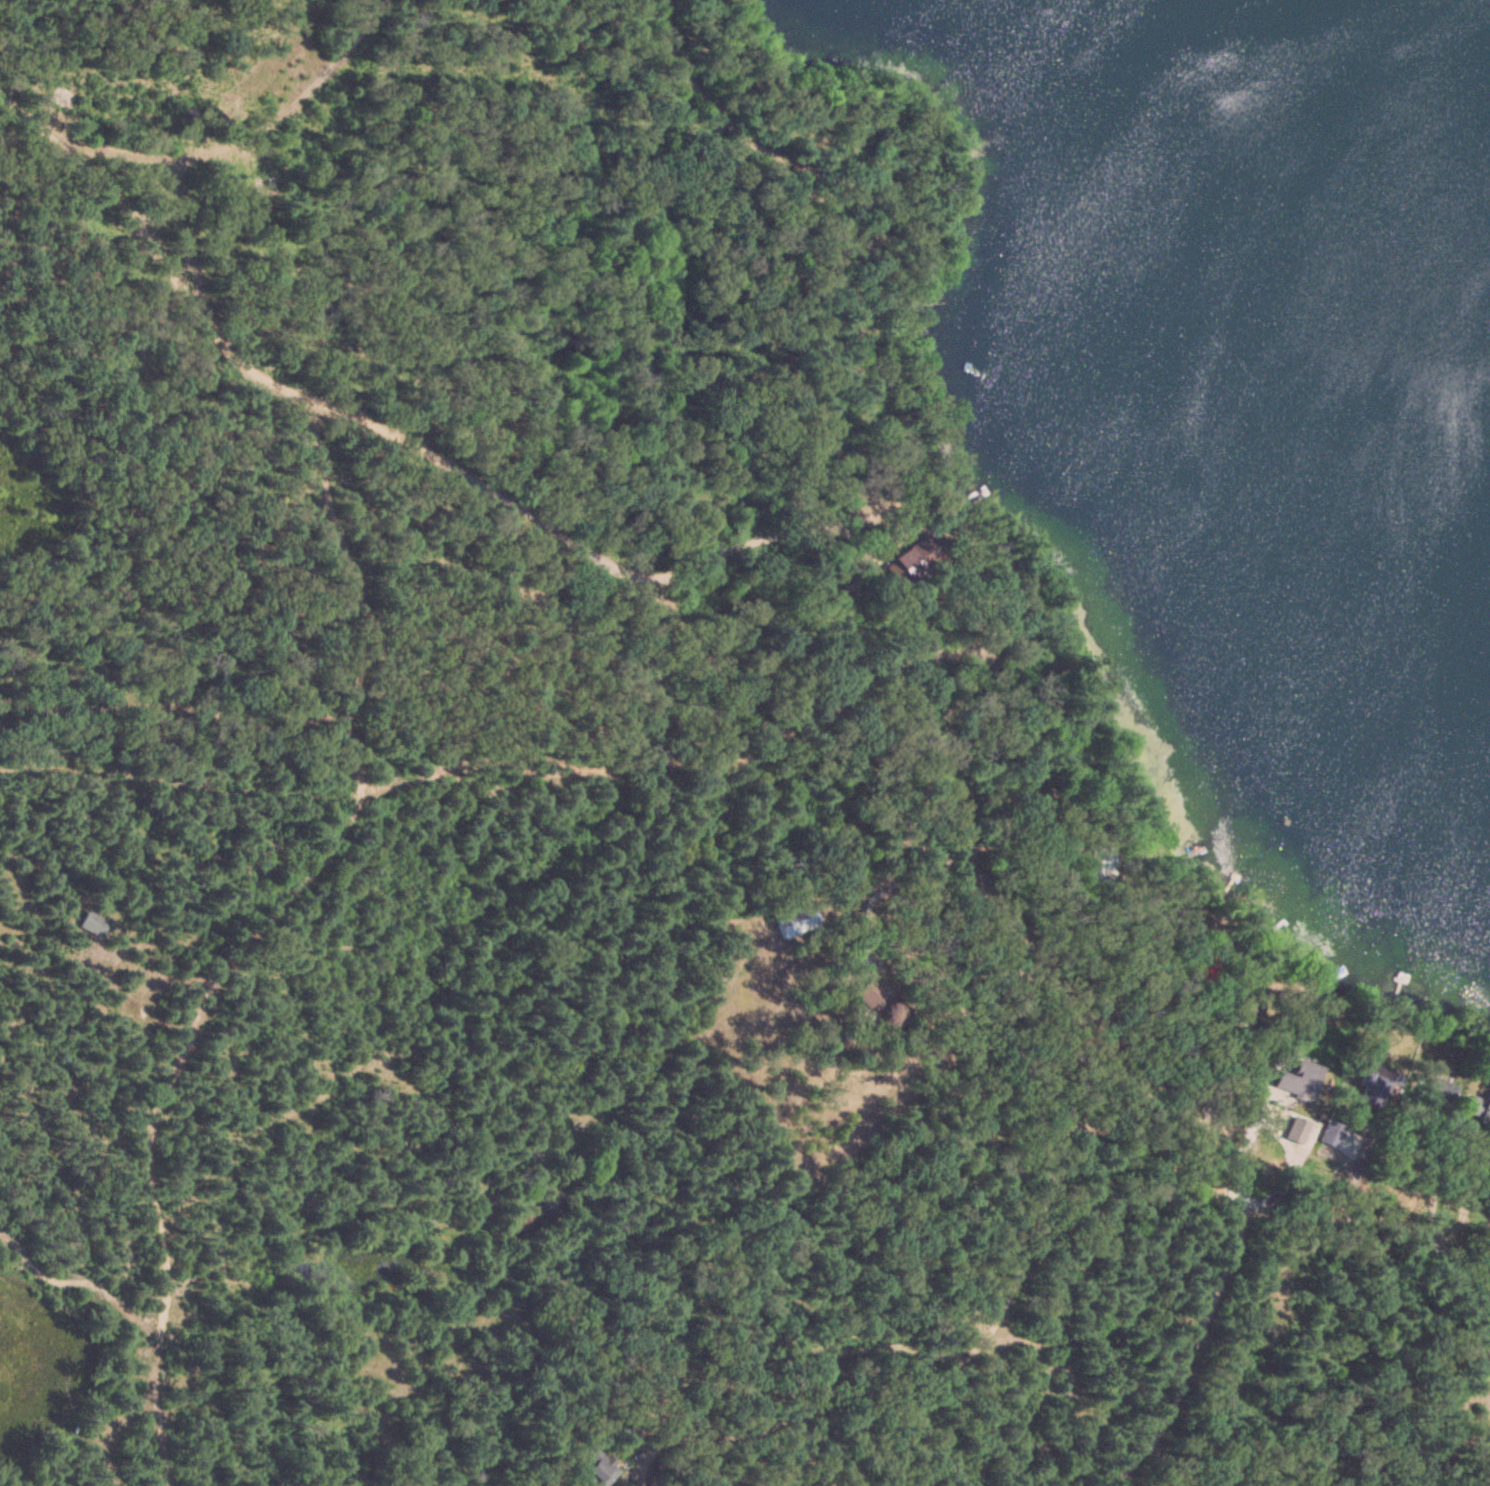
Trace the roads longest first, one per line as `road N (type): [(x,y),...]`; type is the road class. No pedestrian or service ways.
road 1 (residential): [(931,928),(981,1057),(1030,1097),(1242,1212),(1273,1224),(1406,1233),(1489,1285)]
road 2 (track): [(319,867),(371,805),(465,761),(599,773),(706,759),(817,782),(856,818),(886,872)]
road 3 (residential): [(0,95),(60,137),(198,164),(256,147),(317,100),(368,44),(392,0)]
road 4 (residential): [(931,928),(886,879),(886,855),(906,838),(934,846),(942,858),(931,928)]

